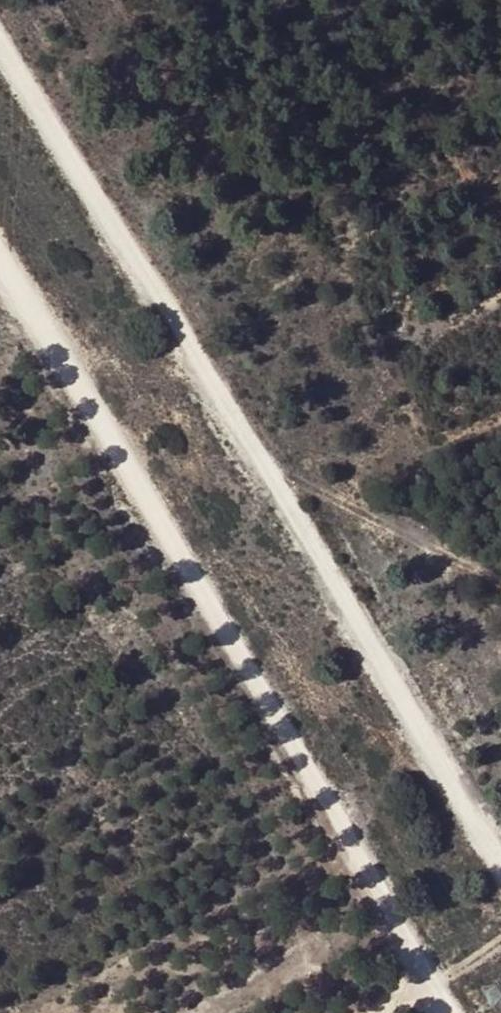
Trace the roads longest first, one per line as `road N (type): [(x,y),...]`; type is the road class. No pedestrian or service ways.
road 1 (track): [(0,47),(500,867)]
road 2 (track): [(0,254),(434,983)]
road 3 (track): [(260,463),(500,587)]

